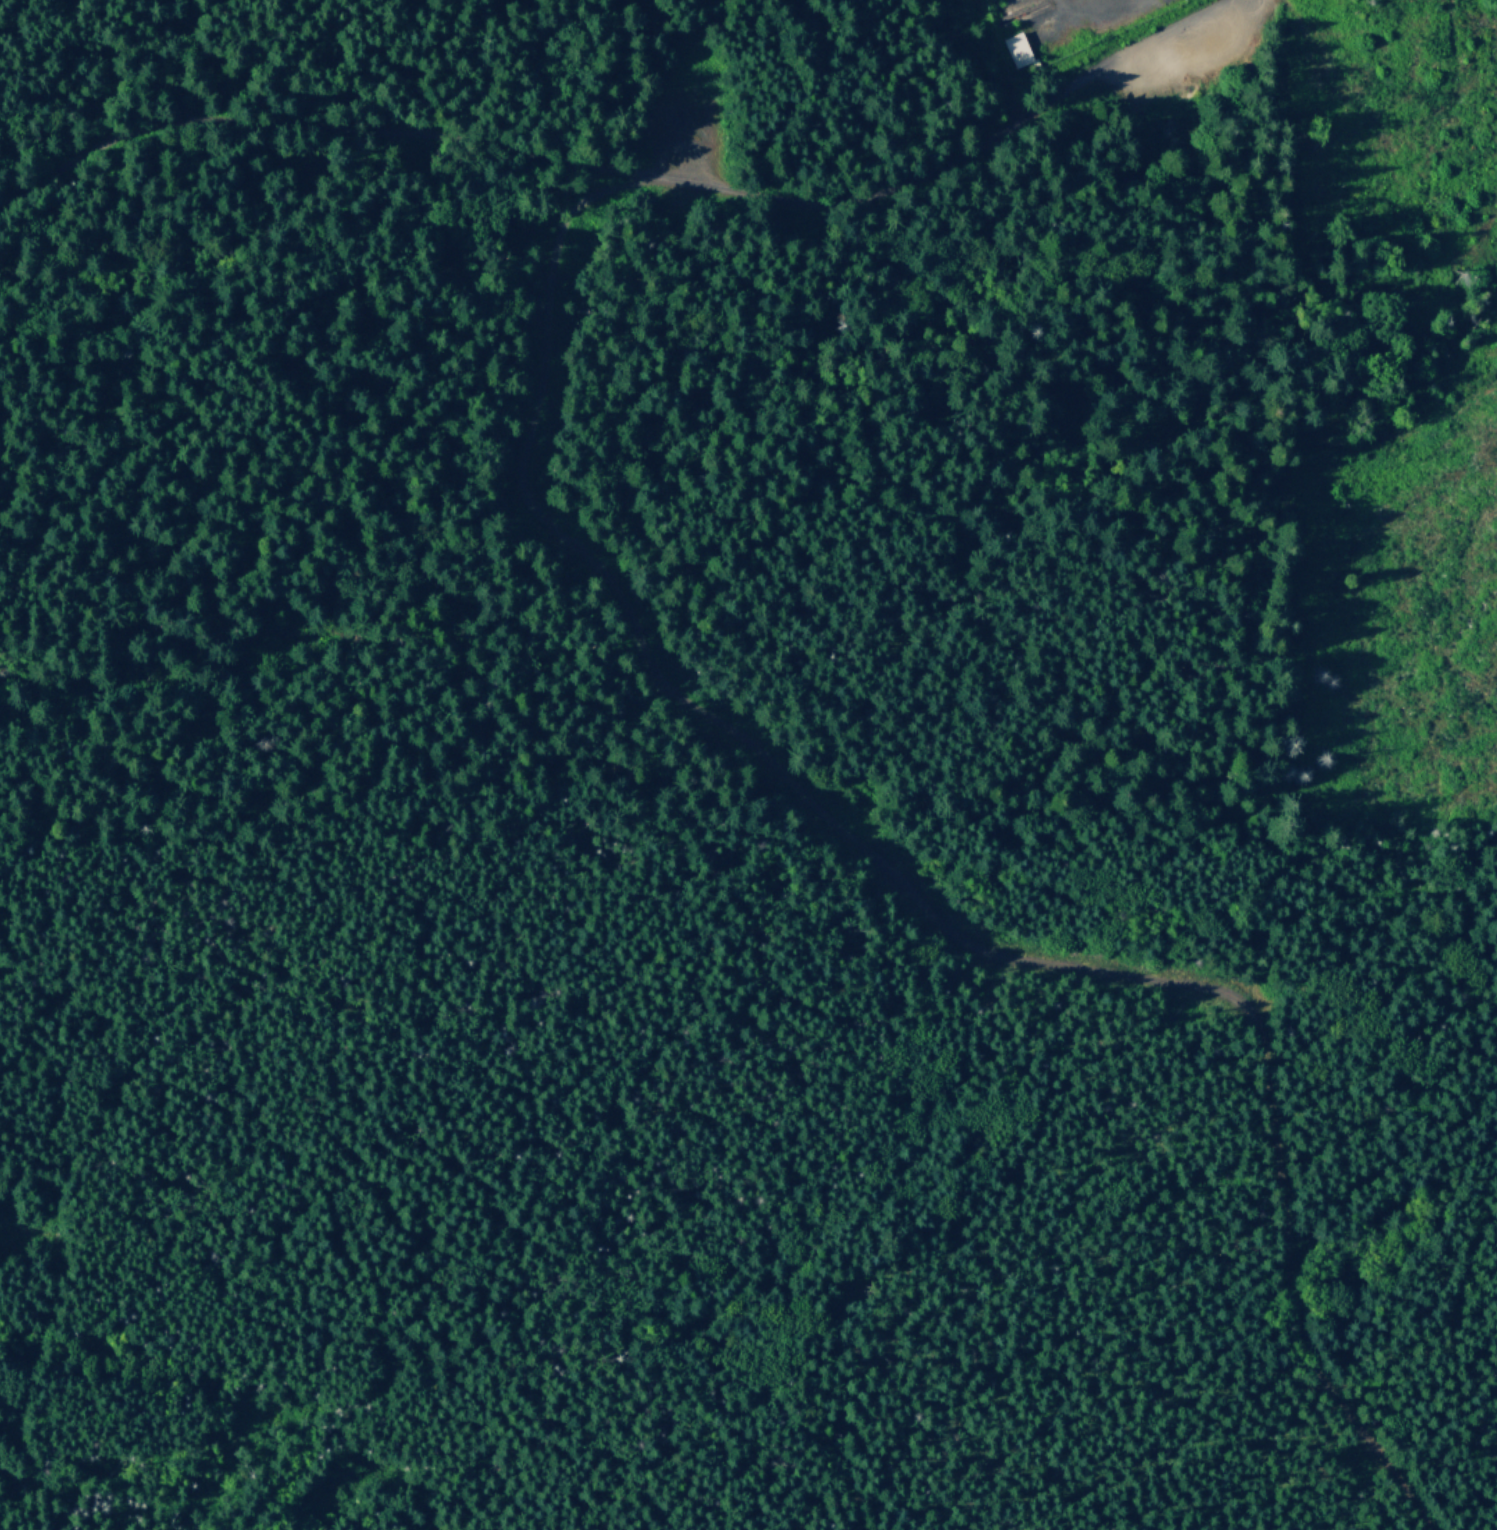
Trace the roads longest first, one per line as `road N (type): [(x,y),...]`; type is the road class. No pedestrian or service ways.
road 1 (residential): [(0,178),(55,163),(296,140),(796,205),(882,186),(952,157),(1213,0)]

